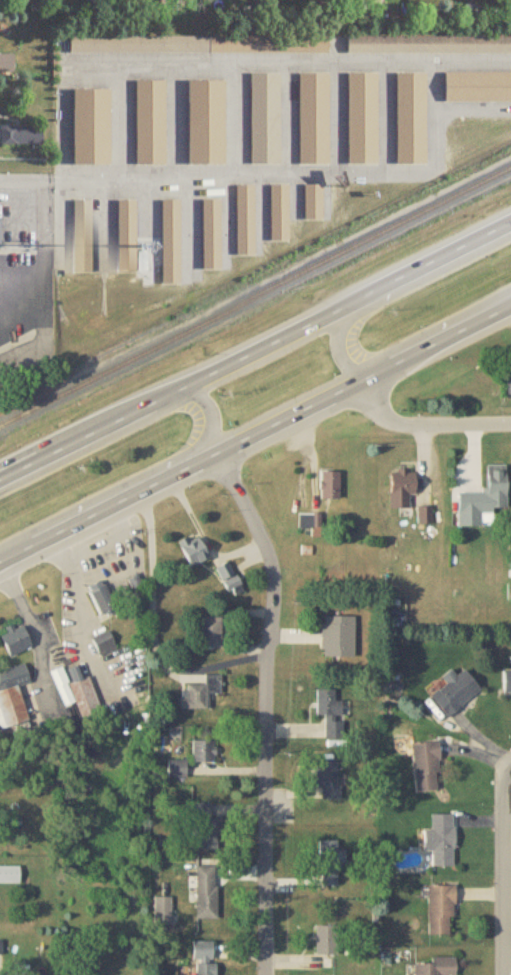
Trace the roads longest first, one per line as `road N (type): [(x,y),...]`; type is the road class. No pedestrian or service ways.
road 1 (primary): [(510,224),(0,478)]
road 2 (primary): [(0,559),(510,305)]
road 3 (residential): [(267,974),(274,583),(222,450)]
road 4 (residential): [(505,974),(504,778),(510,765)]
road 5 (residential): [(360,380),(387,416),(403,423),(510,423)]
road 6 (primary): [(138,490),(214,430),(211,407),(179,389)]

